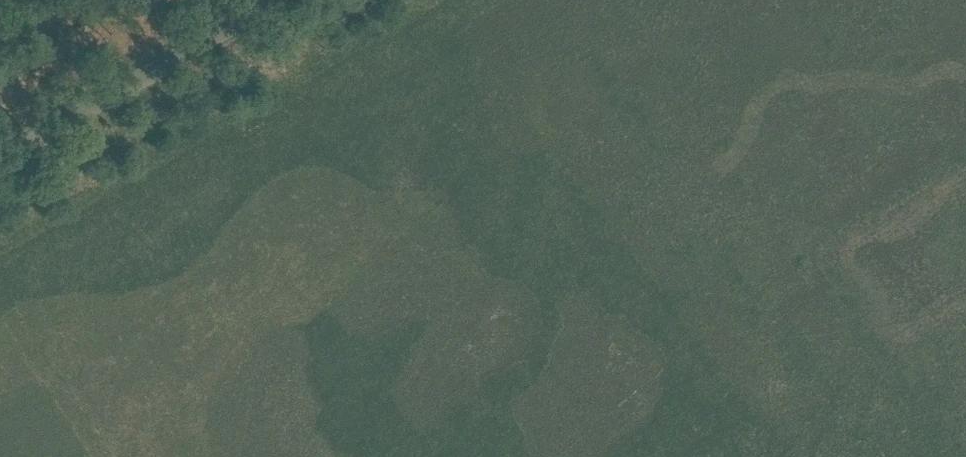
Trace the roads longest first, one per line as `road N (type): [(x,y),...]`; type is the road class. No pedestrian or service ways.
road 1 (unclassified): [(0,178),(309,0)]

